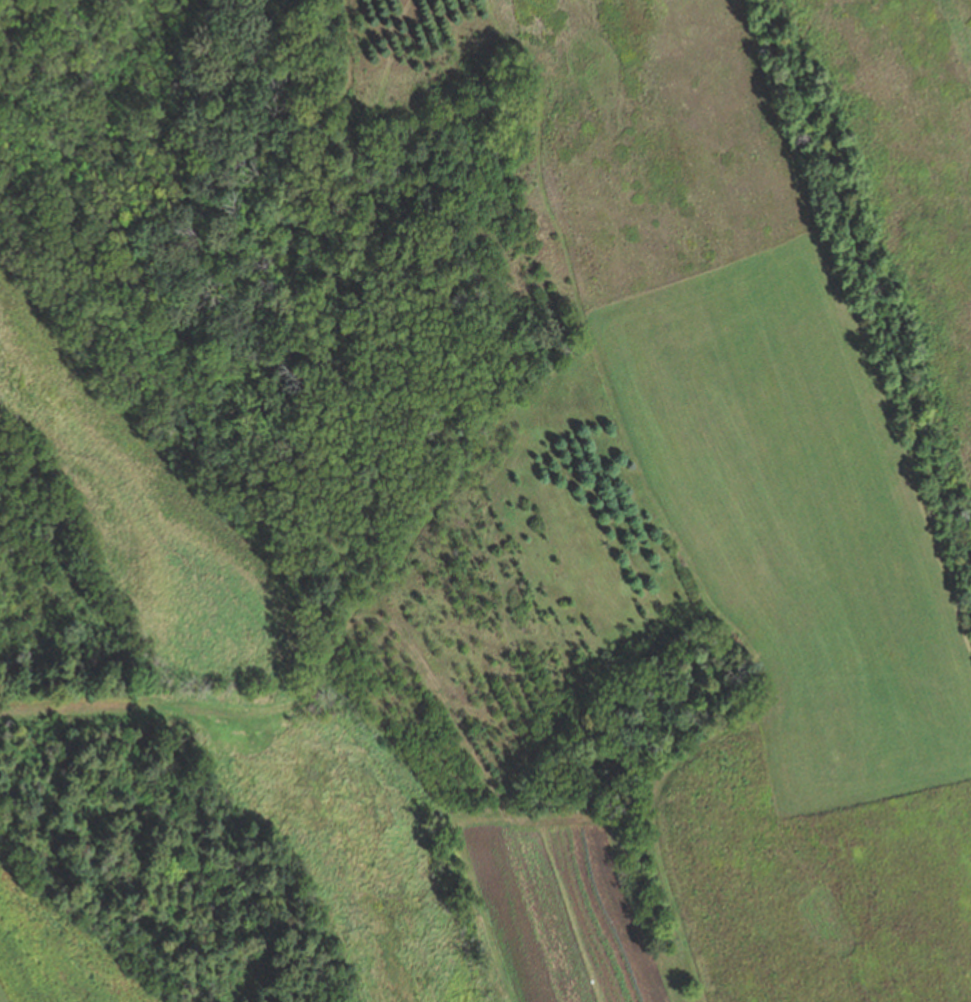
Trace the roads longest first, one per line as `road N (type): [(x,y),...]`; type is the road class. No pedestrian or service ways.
road 1 (track): [(715,1001),(662,810),(668,773),(766,711)]

